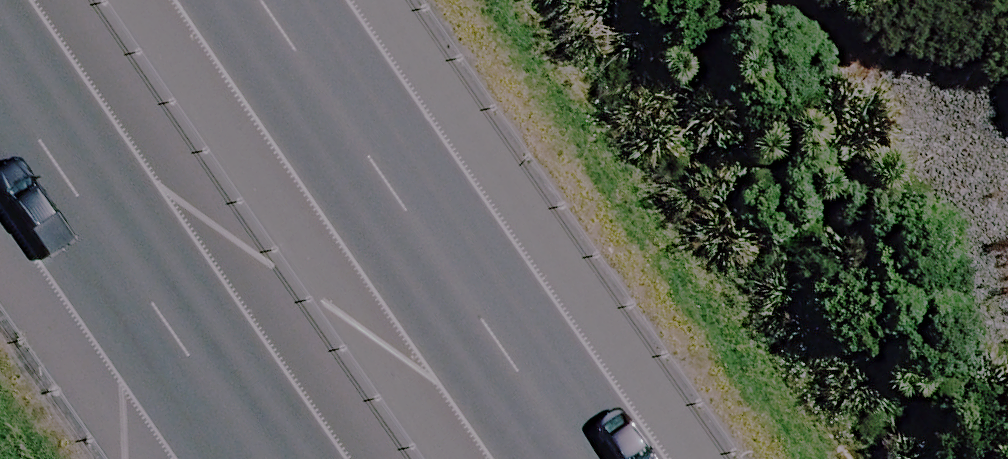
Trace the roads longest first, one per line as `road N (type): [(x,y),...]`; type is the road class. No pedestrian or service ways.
road 1 (motorway): [(341,458),(19,0)]
road 2 (motorway): [(281,0),(599,458)]
road 3 (track): [(805,0),(991,112),(1007,114)]

